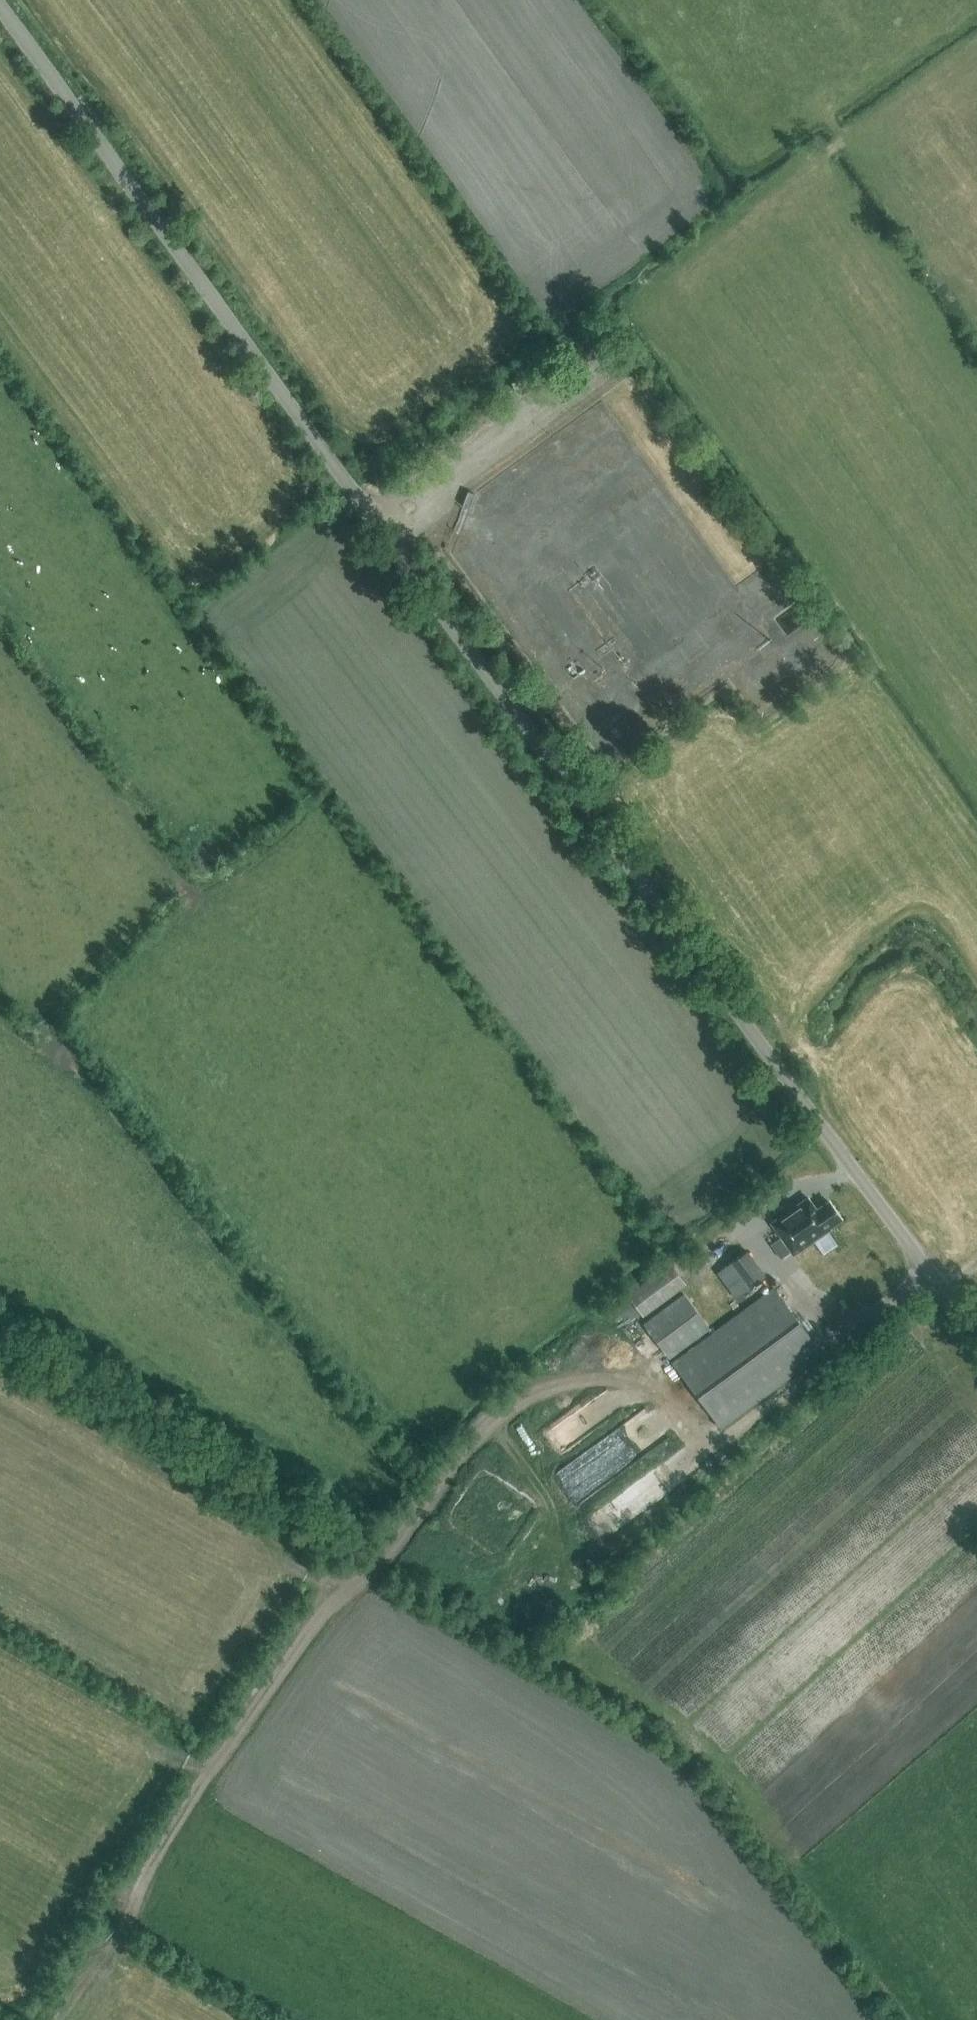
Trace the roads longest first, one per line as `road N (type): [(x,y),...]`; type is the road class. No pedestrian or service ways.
road 1 (unclassified): [(976,1343),(0,2)]

